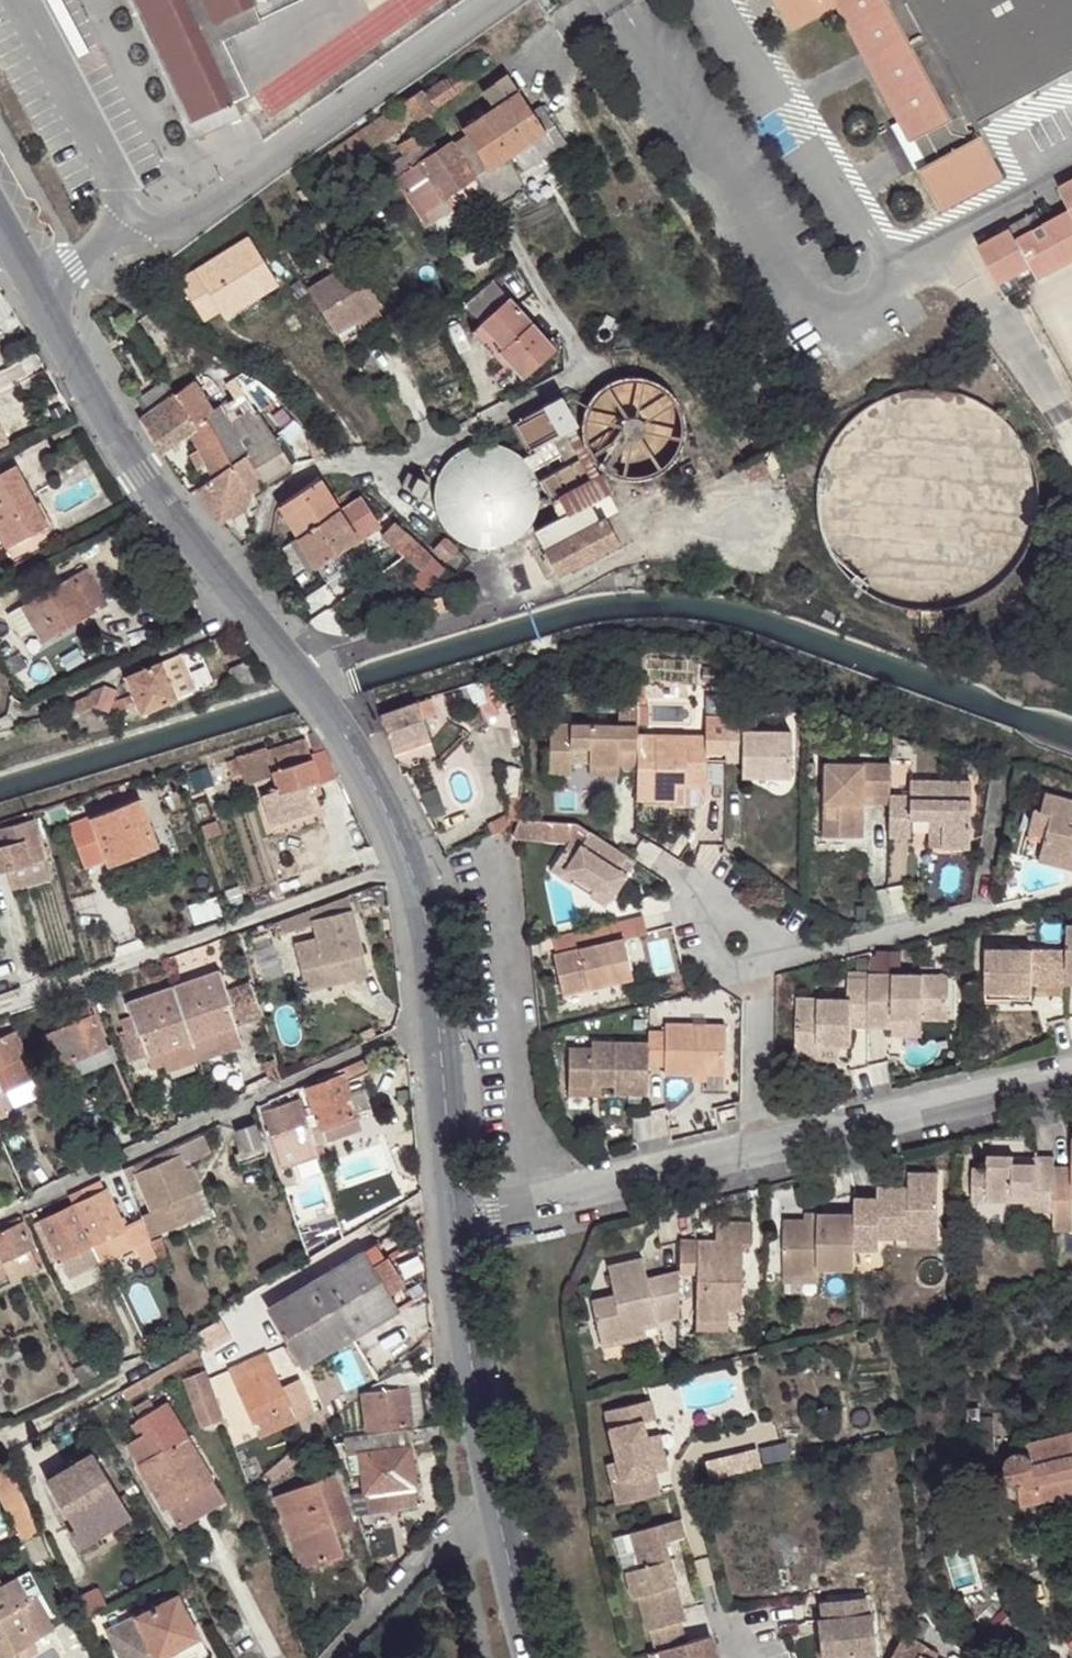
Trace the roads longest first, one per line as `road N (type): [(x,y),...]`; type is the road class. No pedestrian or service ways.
road 1 (unclassified): [(503,213),(567,324),(574,364),(556,384),(394,463),(316,468),(273,496),(261,548),(222,580)]
road 2 (residential): [(438,1014),(0,1216)]
road 3 (unclassified): [(132,224),(160,231),(193,221),(500,0)]
road 4 (residential): [(407,865),(0,1004)]
road 5 (residential): [(222,580),(119,438),(35,292)]
road 6 (residential): [(755,1152),(1071,1075)]
road 7 (residential): [(453,1215),(755,1152)]
road 8 (residential): [(491,1518),(453,1215)]
road 9 (residential): [(407,865),(330,713),(245,613)]
road 10 (residential): [(0,724),(245,613)]
road 11 (unclassified): [(132,224),(19,0)]
road 12 (residential): [(738,942),(800,956),(979,911)]
road 13 (residential): [(332,1657),(448,1534),(491,1518)]
road 14 (residential): [(755,1152),(756,983),(738,942)]
road 15 (residential): [(453,1215),(438,1014)]
road 16 (residential): [(438,1014),(407,865)]
road 17 (residential): [(532,1657),(491,1518)]

